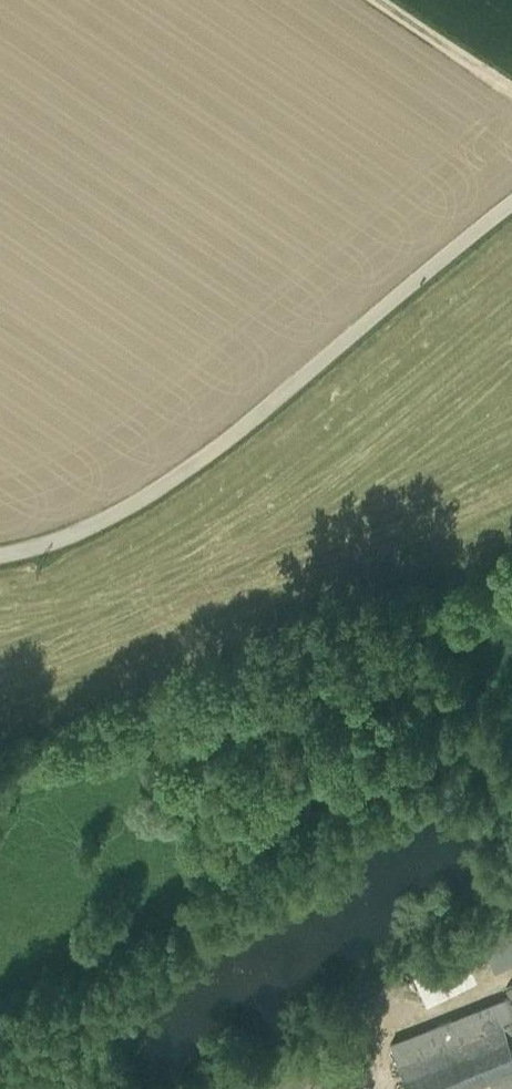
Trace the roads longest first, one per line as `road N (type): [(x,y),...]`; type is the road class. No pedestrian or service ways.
road 1 (unclassified): [(511,204),(199,461),(55,543),(0,553)]
road 2 (track): [(375,0),(511,93)]

